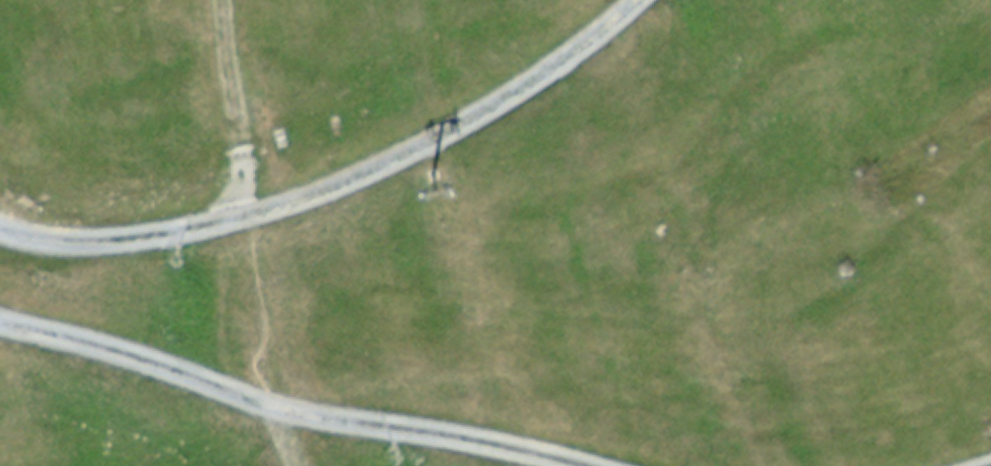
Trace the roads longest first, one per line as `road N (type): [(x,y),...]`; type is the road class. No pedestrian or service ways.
road 1 (track): [(0,223),(86,239),(239,212),(401,153),(598,29),(626,0)]
road 2 (track): [(576,465),(275,404),(146,357),(0,319)]
road 3 (track): [(239,212),(208,0)]

